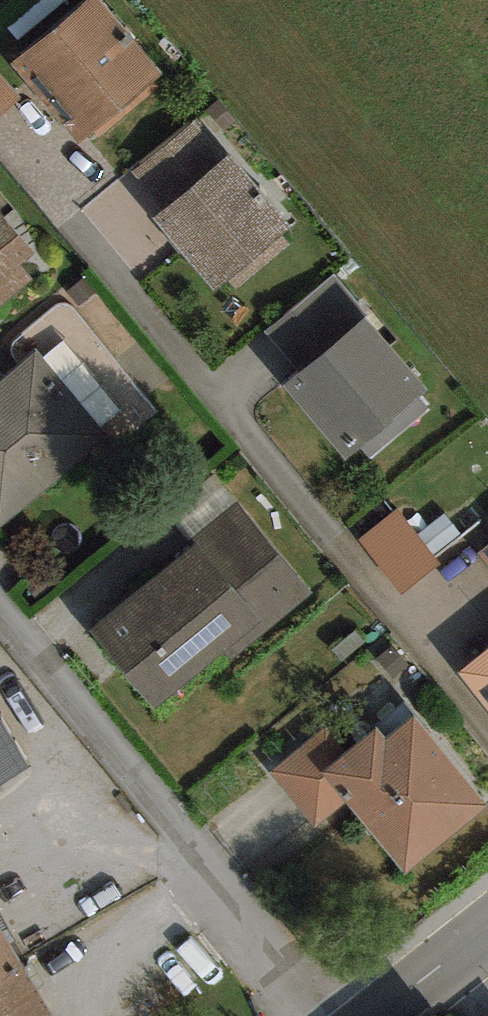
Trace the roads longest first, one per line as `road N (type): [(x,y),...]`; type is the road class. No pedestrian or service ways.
road 1 (secondary): [(487,930),(377,1015)]

